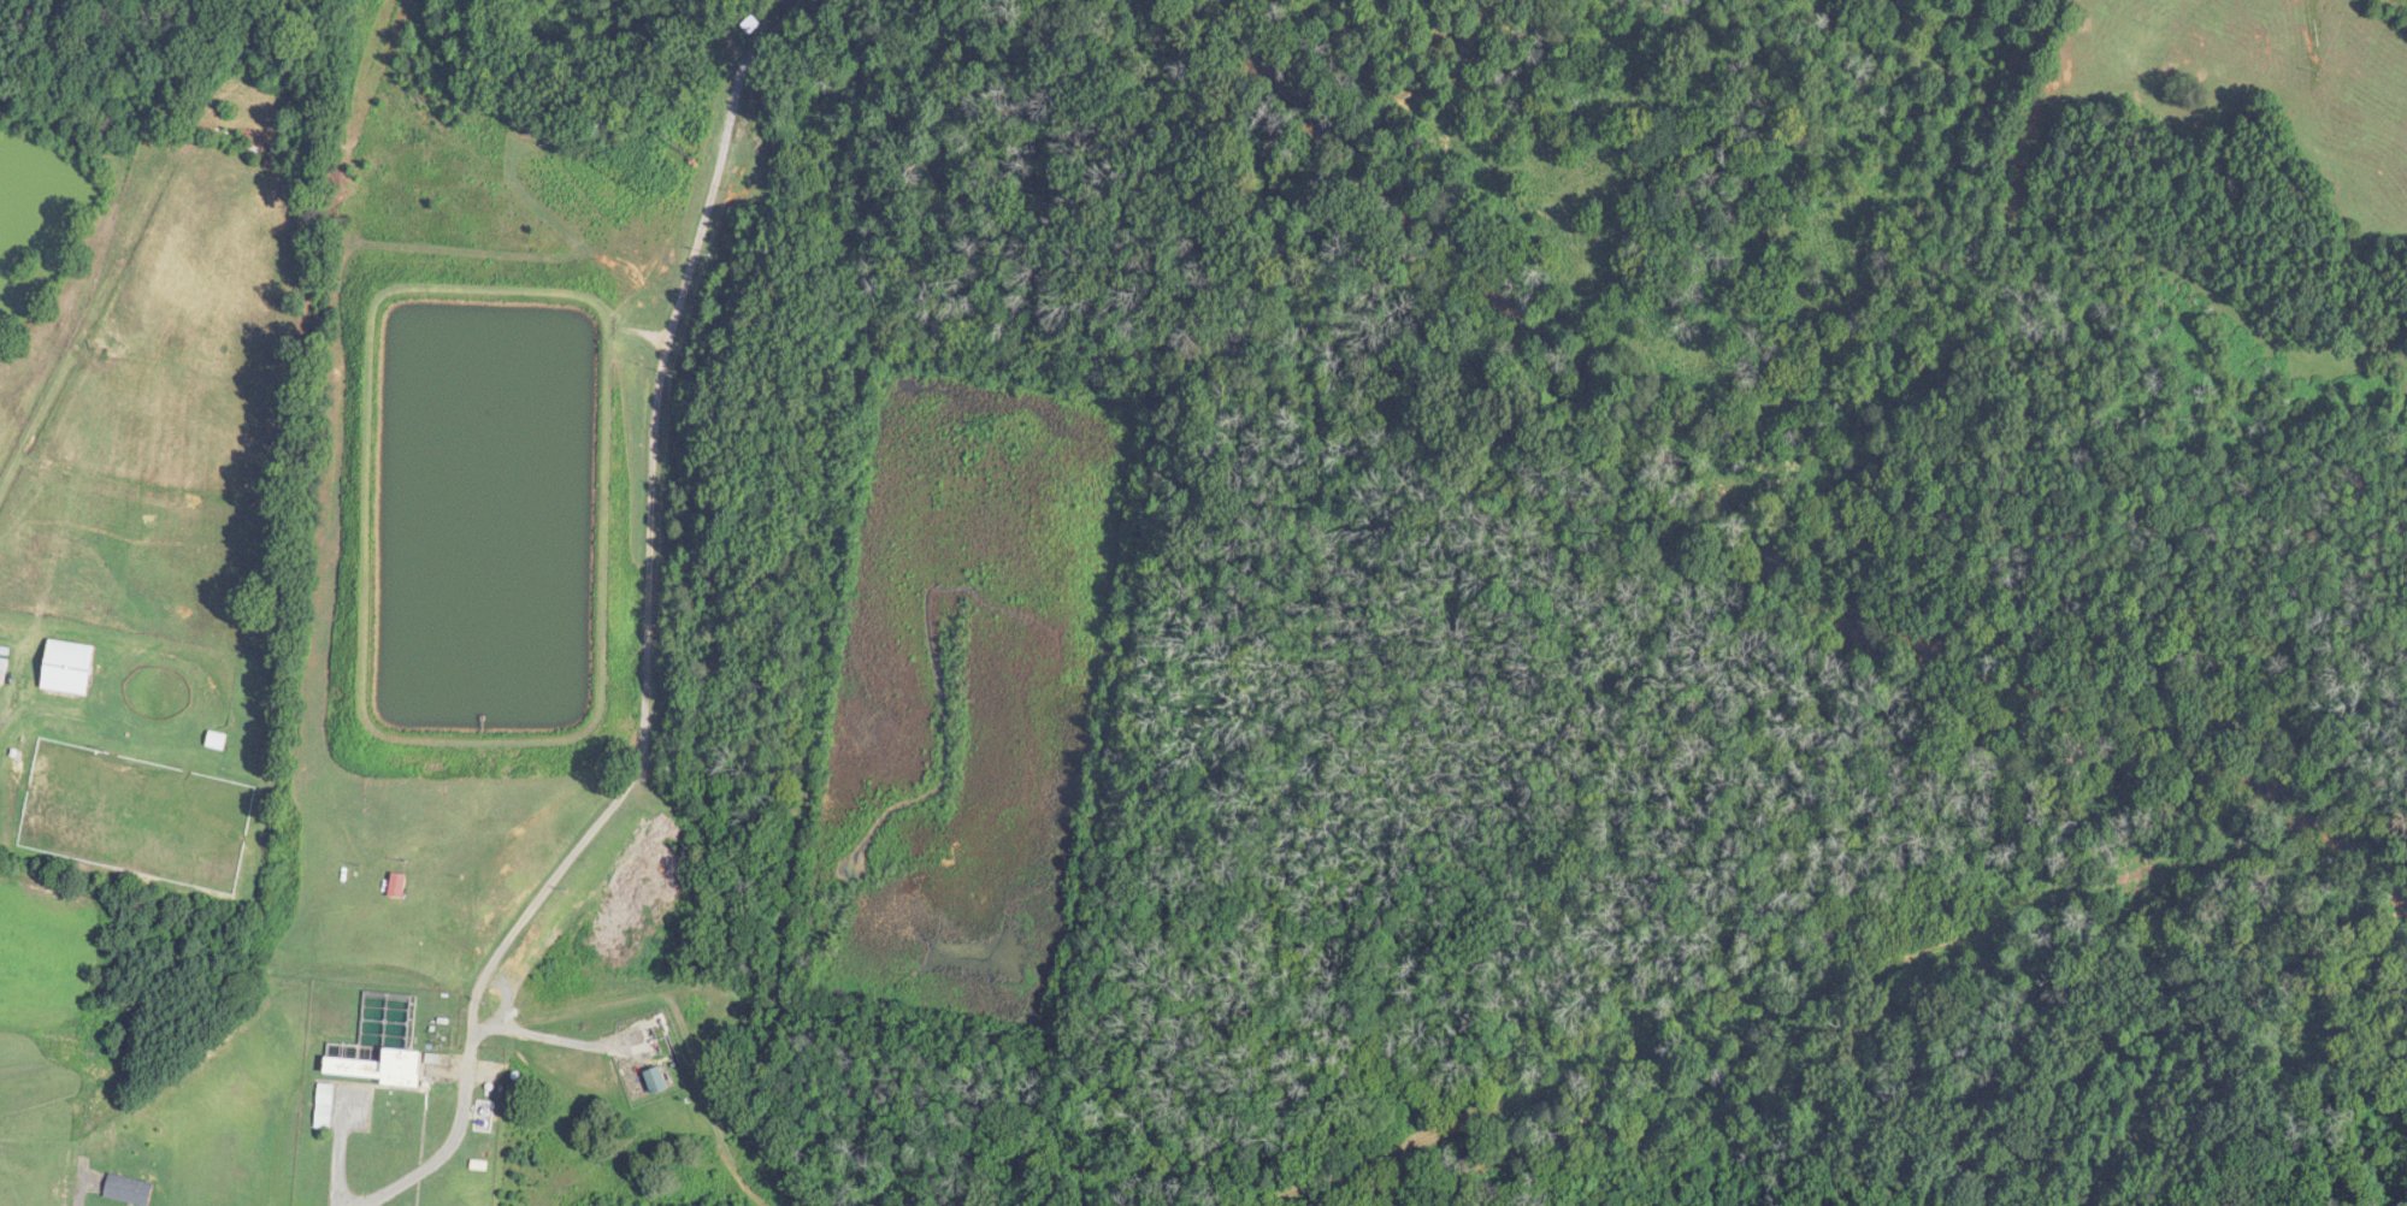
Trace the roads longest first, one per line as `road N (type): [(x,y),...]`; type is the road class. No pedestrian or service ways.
road 1 (residential): [(361,1205),(459,1140),(477,998),(489,971),(642,767),(663,365),(721,170),(732,93),(750,57),(808,0)]

